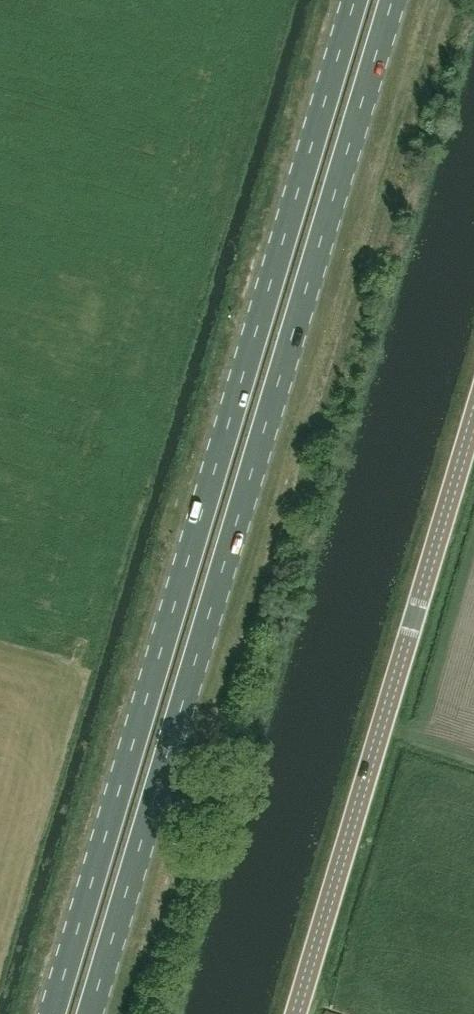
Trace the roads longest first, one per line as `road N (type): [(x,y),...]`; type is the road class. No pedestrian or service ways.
road 1 (trunk): [(89,1013),(395,0)]
road 2 (trunk): [(356,0),(51,1013)]
road 3 (tertiary): [(303,1013),(473,434)]

